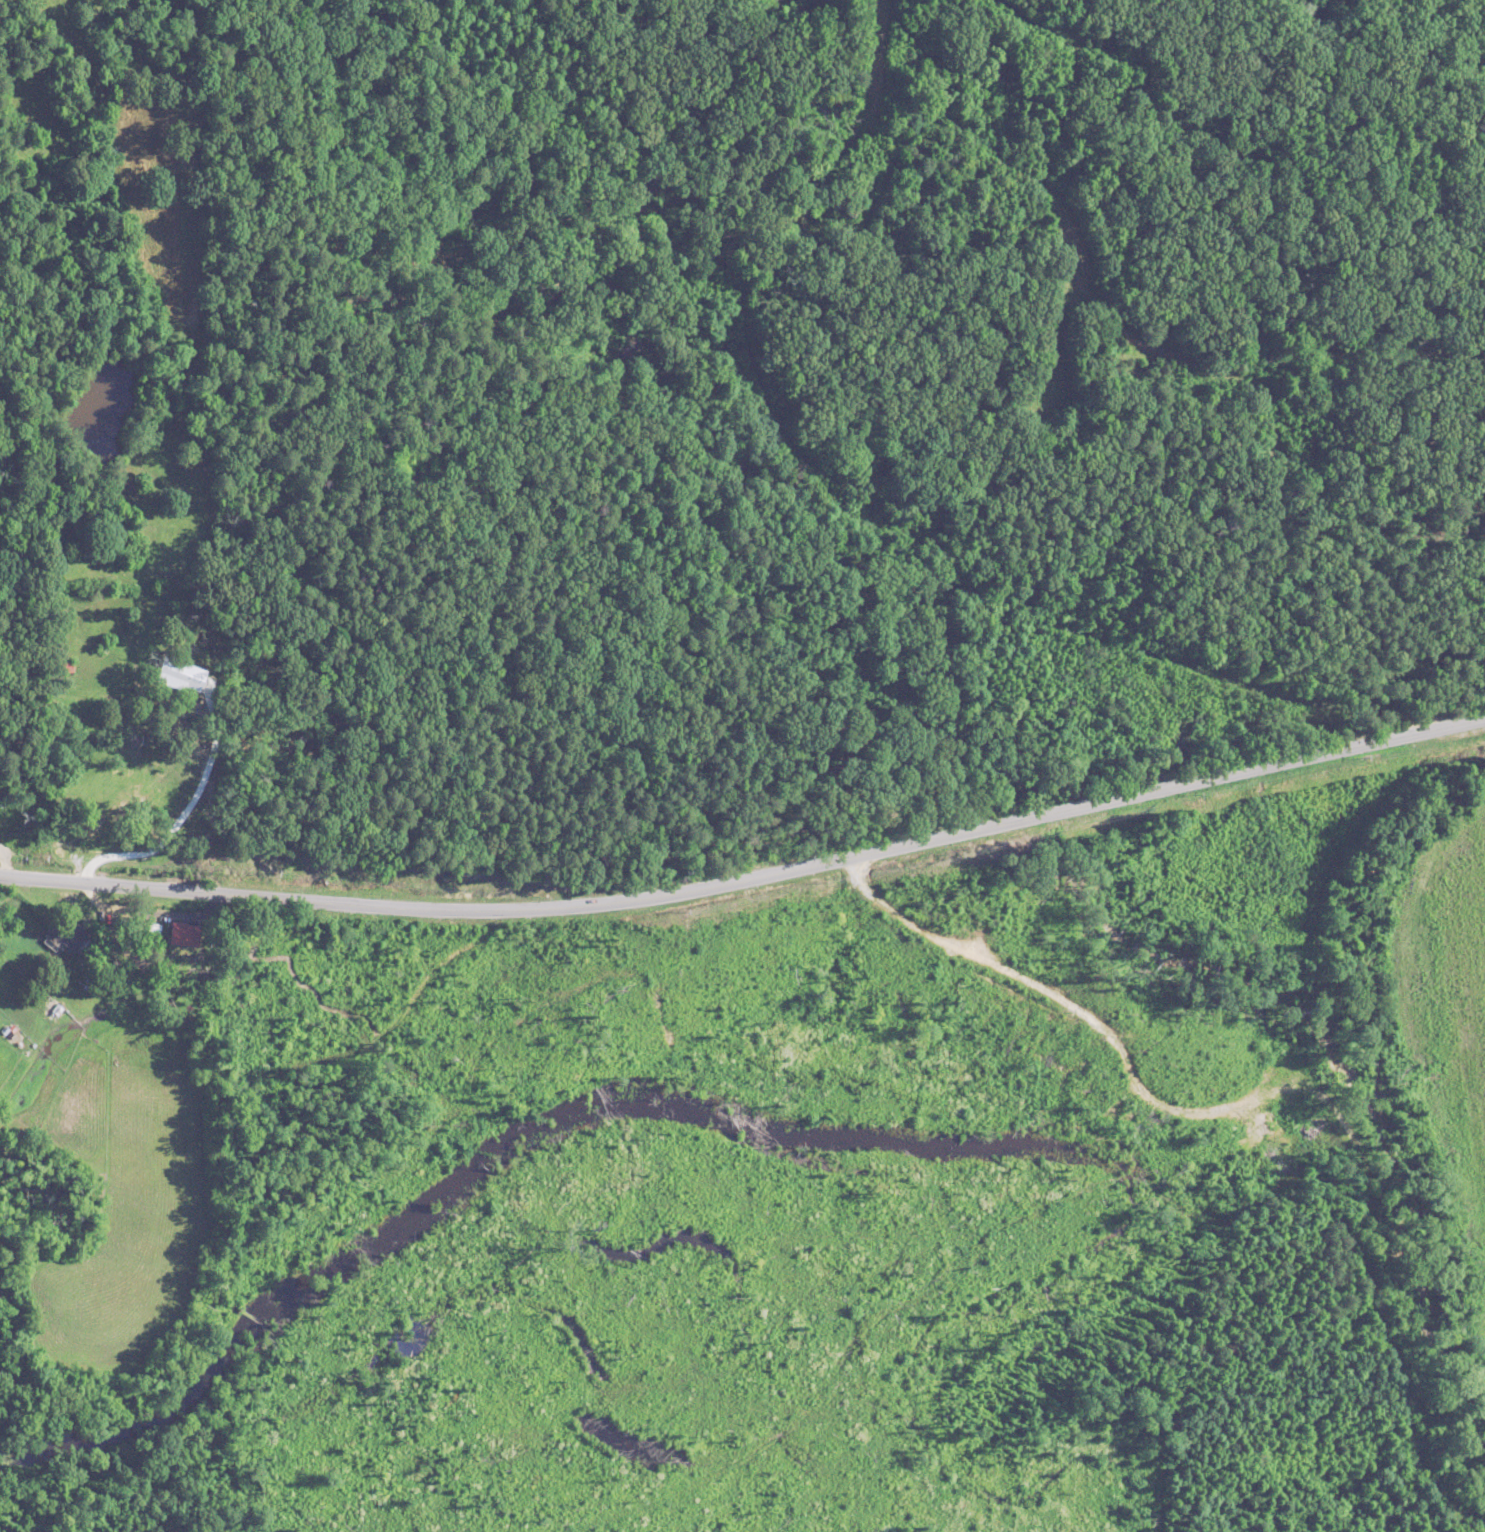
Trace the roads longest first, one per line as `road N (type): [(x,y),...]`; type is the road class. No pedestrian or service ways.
road 1 (secondary): [(0,875),(434,907),(642,900),(1484,715)]

